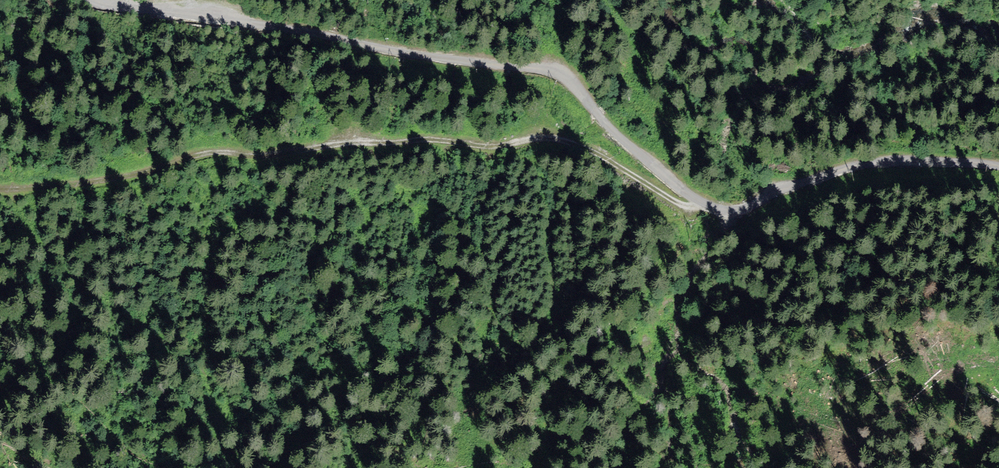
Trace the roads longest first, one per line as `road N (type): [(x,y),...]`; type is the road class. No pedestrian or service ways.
road 1 (unclassified): [(91,0),(546,71),(571,84),(620,140),(681,191),(724,211),(863,166),(998,166)]
road 2 (track): [(705,205),(678,203),(583,146),(549,138),(501,145),(351,140),(195,153),(102,182),(0,189)]

